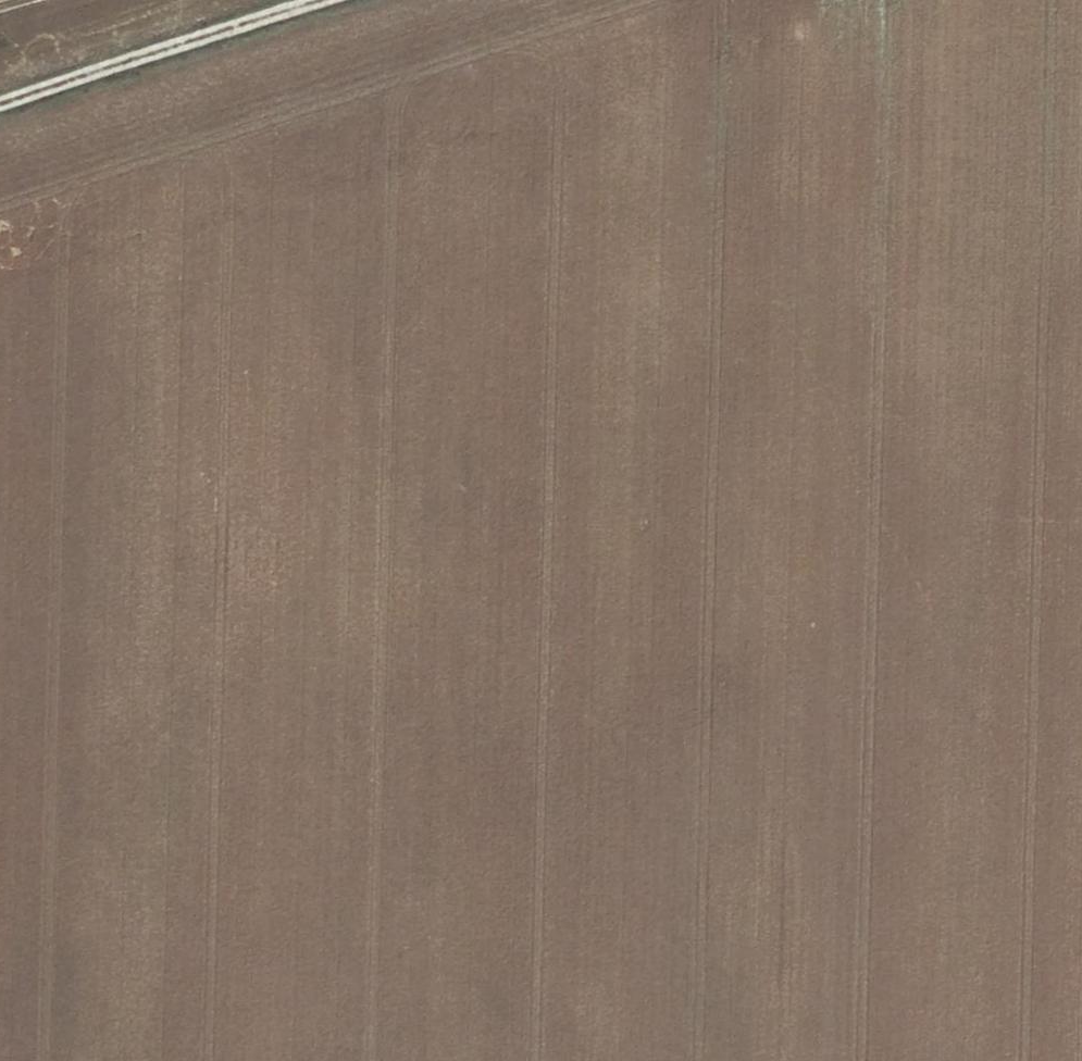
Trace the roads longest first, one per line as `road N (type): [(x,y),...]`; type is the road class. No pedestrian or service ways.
road 1 (track): [(315,0),(0,103)]

